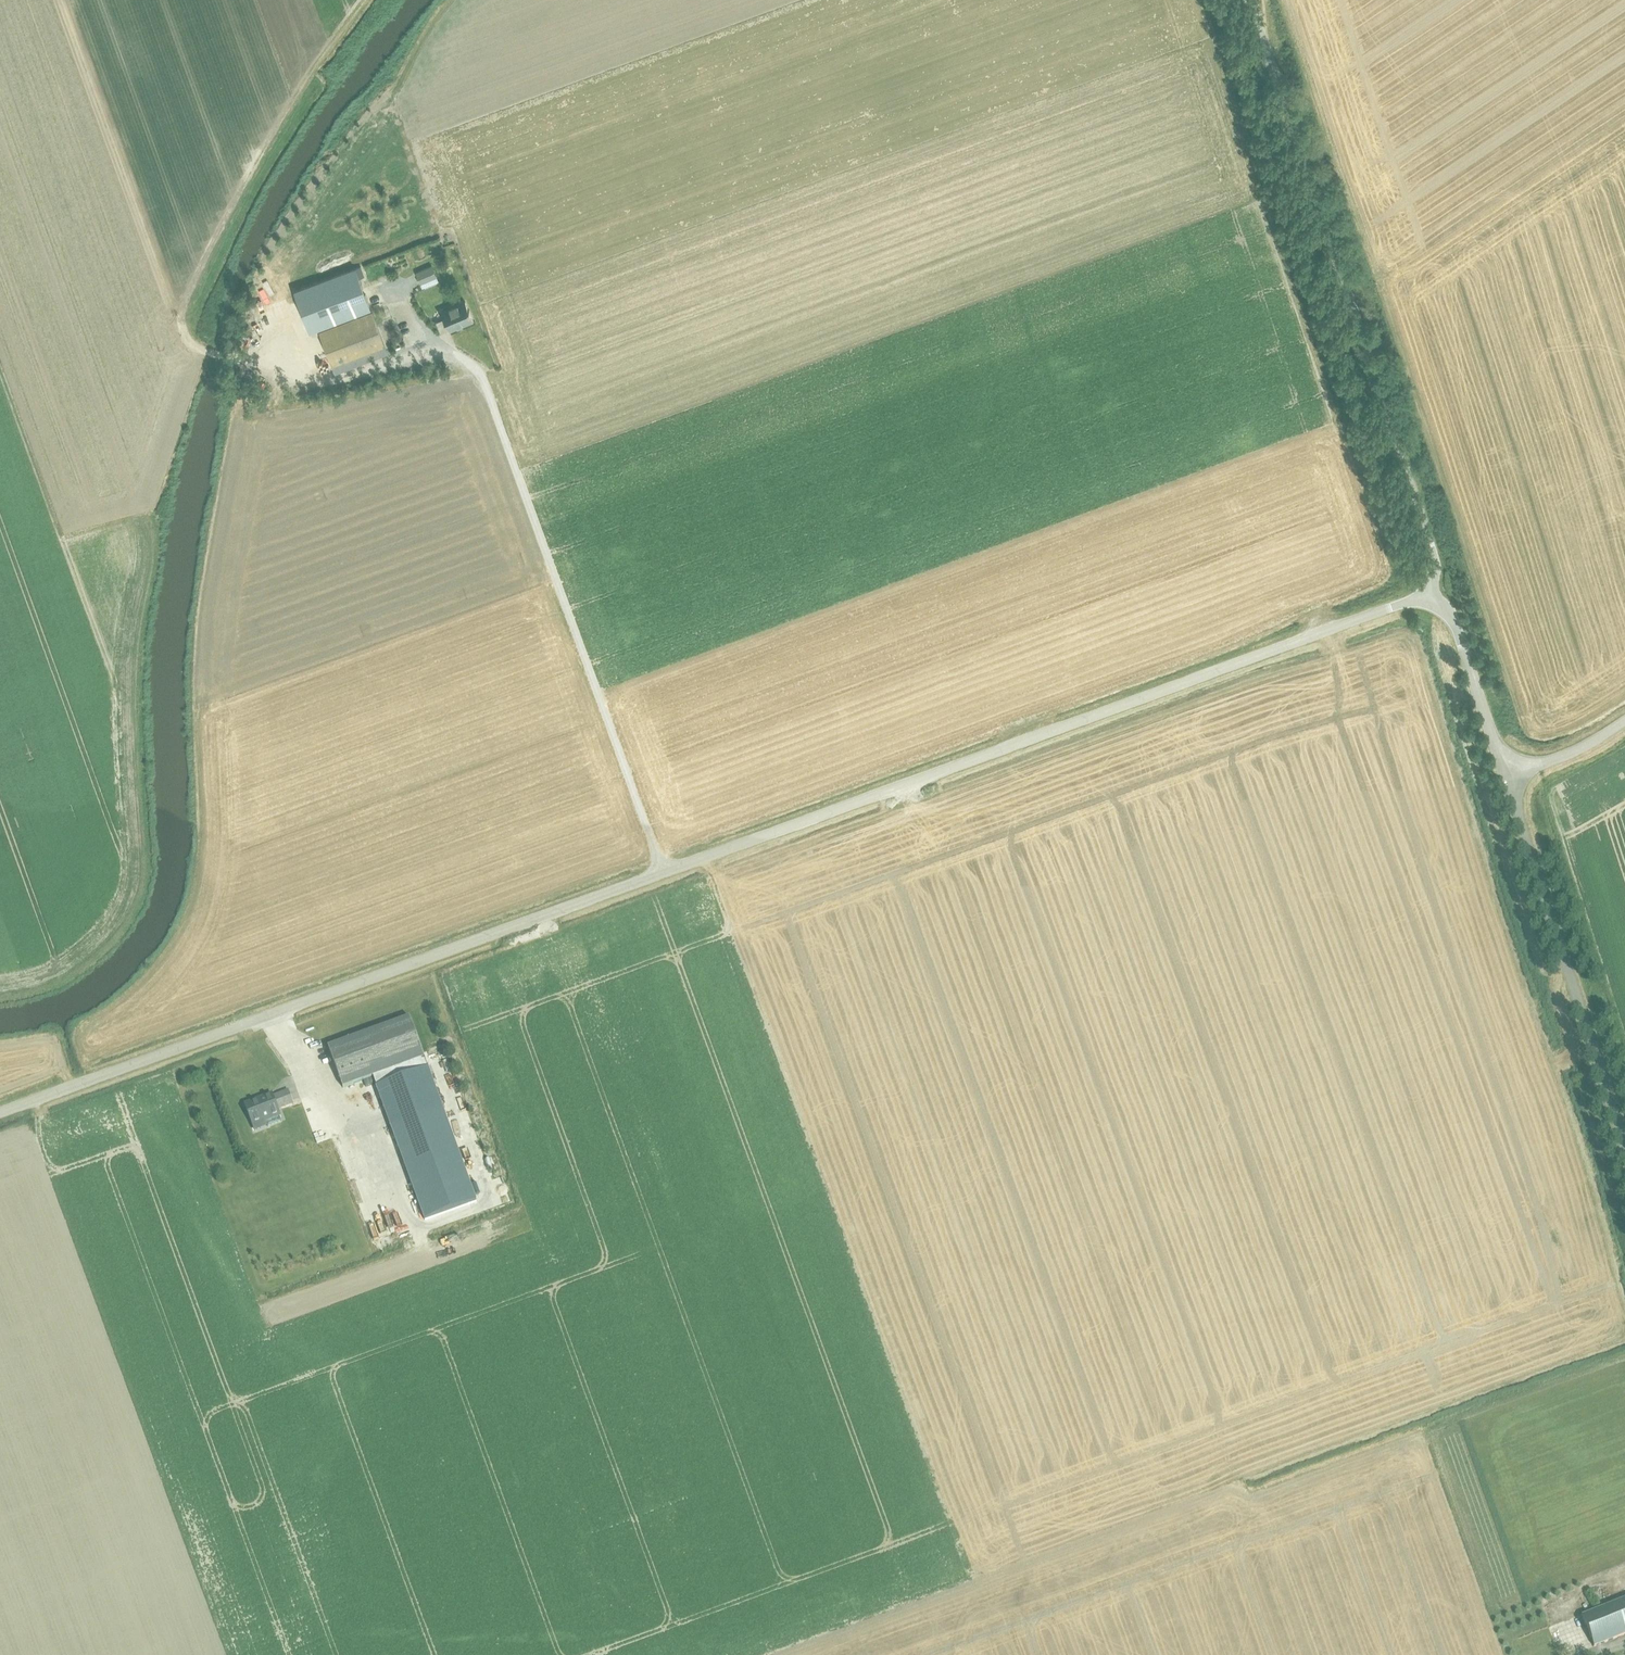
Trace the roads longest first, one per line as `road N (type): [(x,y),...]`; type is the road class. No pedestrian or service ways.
road 1 (tertiary): [(0,1115),(1433,595)]
road 2 (unclassified): [(1433,595),(1431,546),(1250,0)]
road 3 (tertiary): [(1624,1150),(1506,775)]
road 4 (tertiary): [(1506,775),(1450,617),(1433,595)]
road 5 (tertiary): [(1624,721),(1506,775)]

